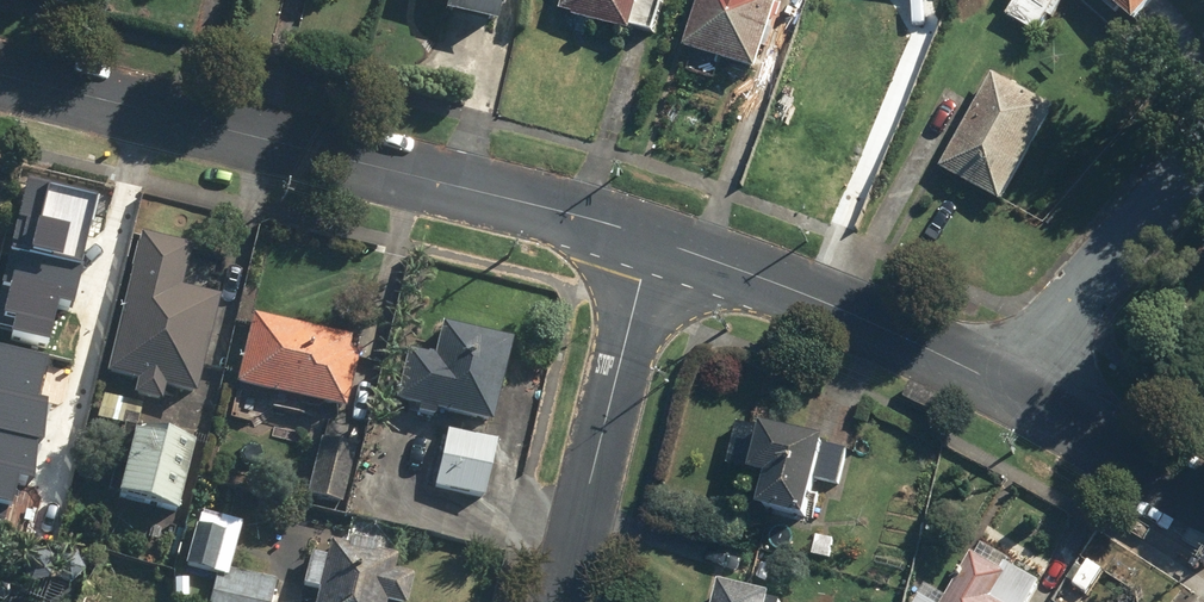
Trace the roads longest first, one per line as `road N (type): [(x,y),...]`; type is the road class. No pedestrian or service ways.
road 1 (residential): [(0,74),(649,235)]
road 2 (residential): [(649,235),(846,309),(1002,384)]
road 3 (residential): [(562,601),(649,235)]
road 4 (residential): [(1002,384),(1203,153)]
road 5 (residential): [(1002,384),(1203,506)]

